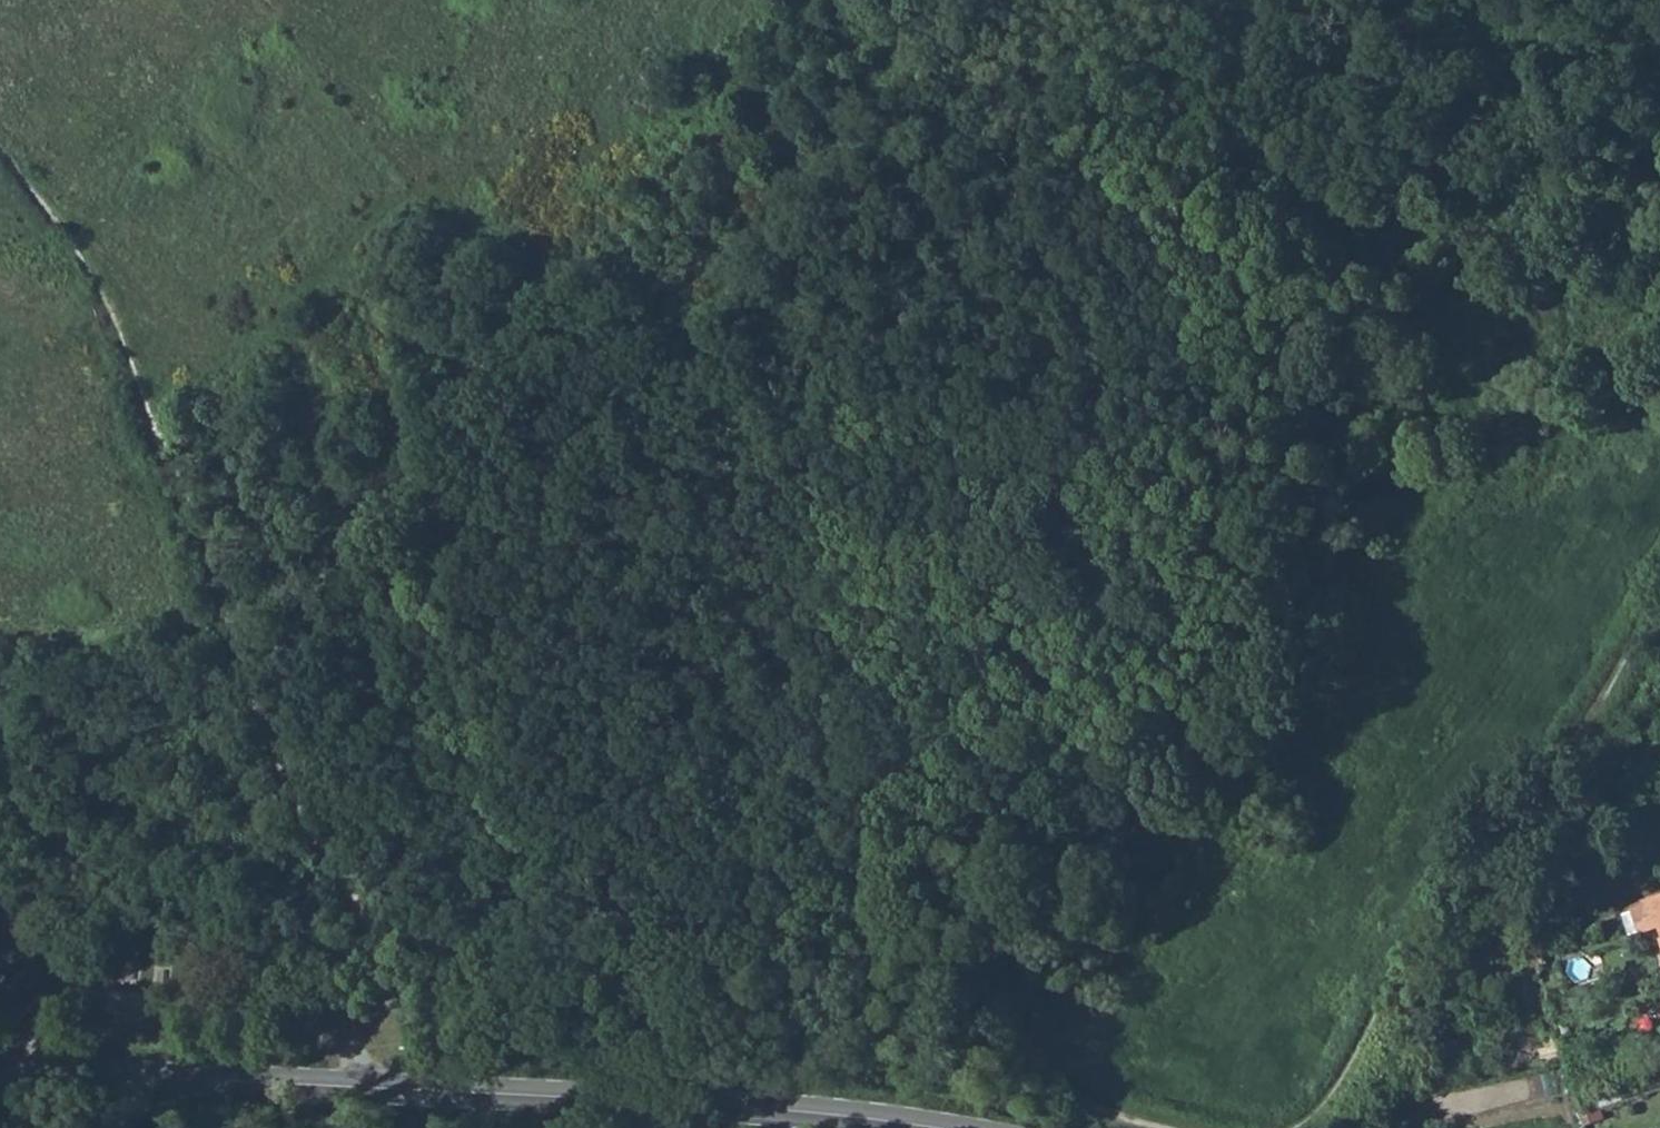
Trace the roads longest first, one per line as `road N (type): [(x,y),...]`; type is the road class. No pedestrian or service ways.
road 1 (secondary): [(903,1127),(807,1116),(0,1073)]
road 2 (track): [(0,154),(56,224),(175,472)]

